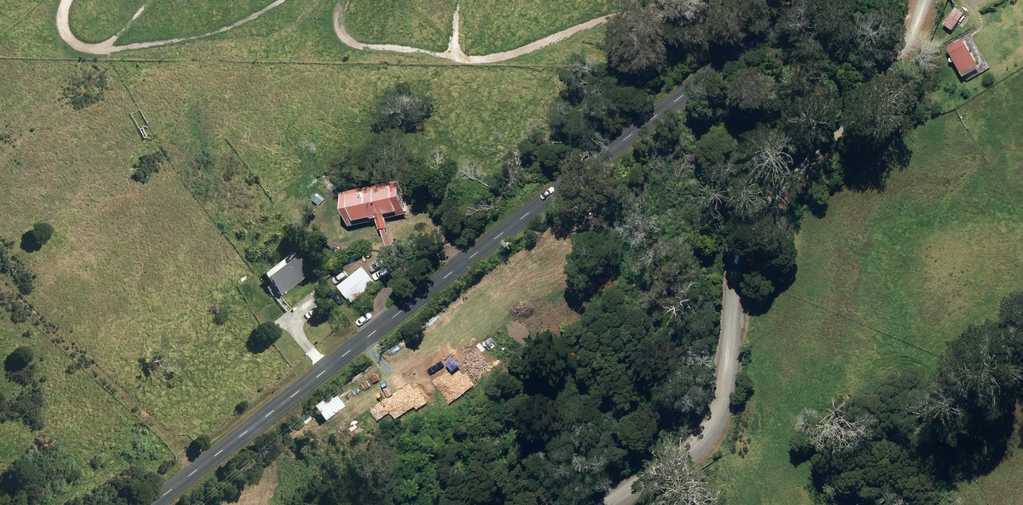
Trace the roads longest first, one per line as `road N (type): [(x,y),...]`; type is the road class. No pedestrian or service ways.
road 1 (residential): [(812,0),(156,504)]
road 2 (residential): [(605,504),(692,441),(719,401),(734,290),(754,230),(775,196),(865,109),(905,54),(923,0)]
road 3 (track): [(199,469),(0,286)]

